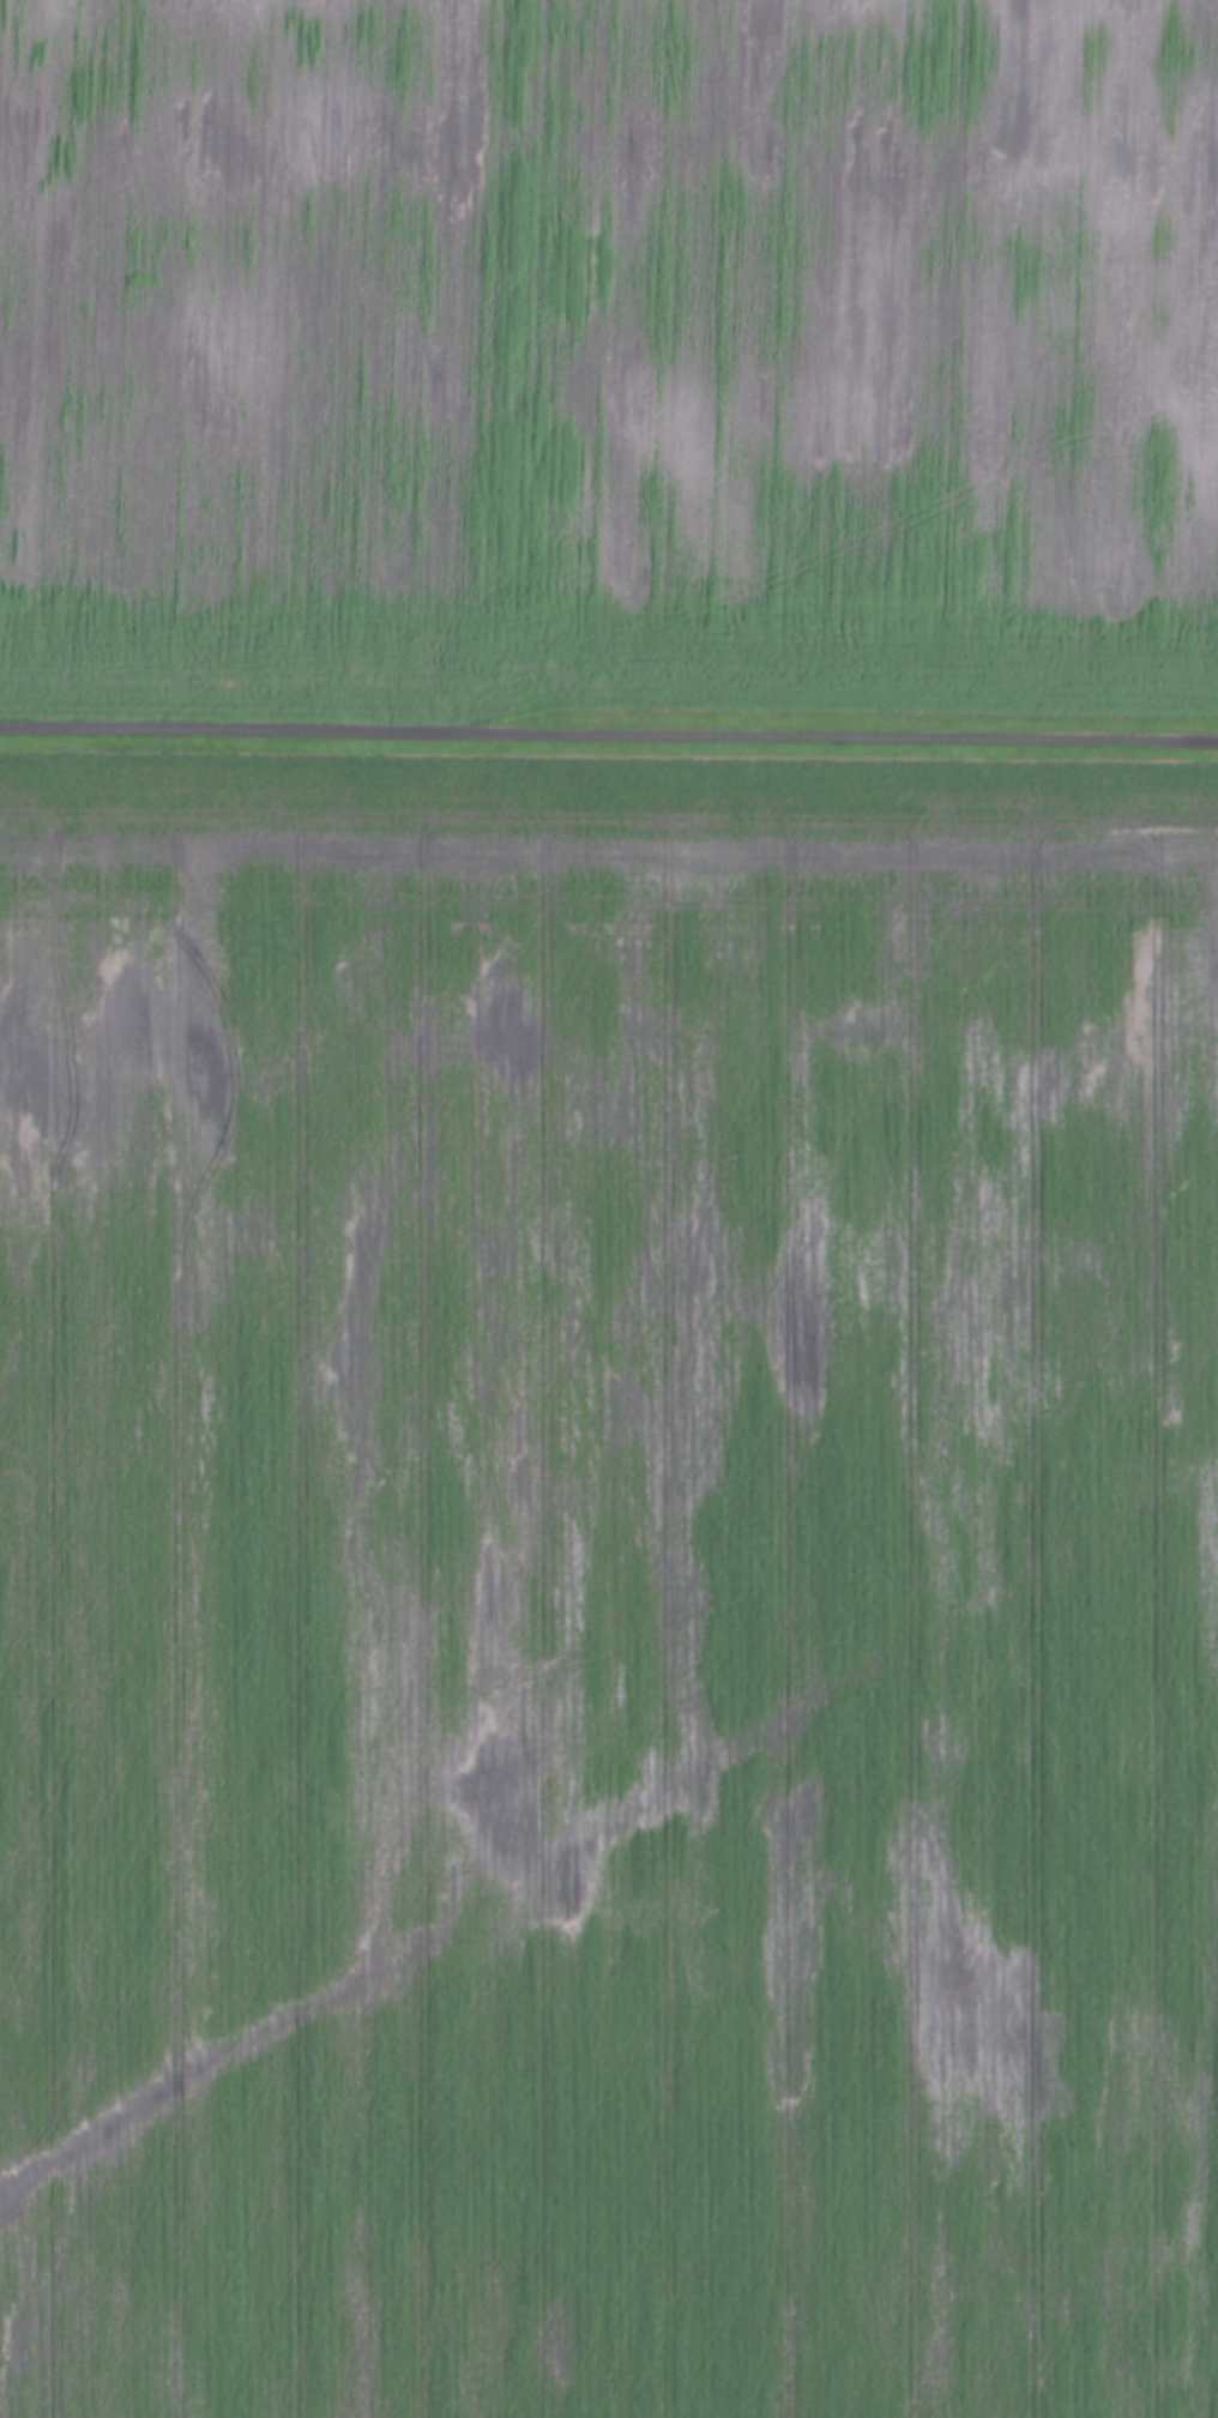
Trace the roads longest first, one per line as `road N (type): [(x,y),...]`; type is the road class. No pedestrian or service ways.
road 1 (track): [(0,729),(1217,741)]

